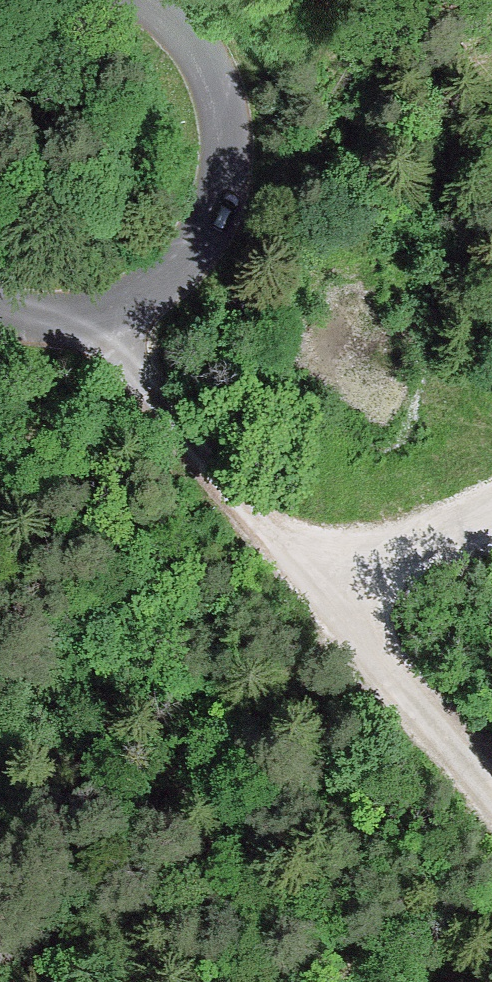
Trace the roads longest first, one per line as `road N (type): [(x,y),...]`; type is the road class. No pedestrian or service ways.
road 1 (track): [(107,317),(235,493),(293,545),(372,664),(491,803)]
road 2 (unclassified): [(0,309),(57,324),(107,317),(152,299),(190,269),(218,212),(234,167),(216,72),(186,26),(146,0)]
road 3 (track): [(293,545),(346,549),(491,503)]

